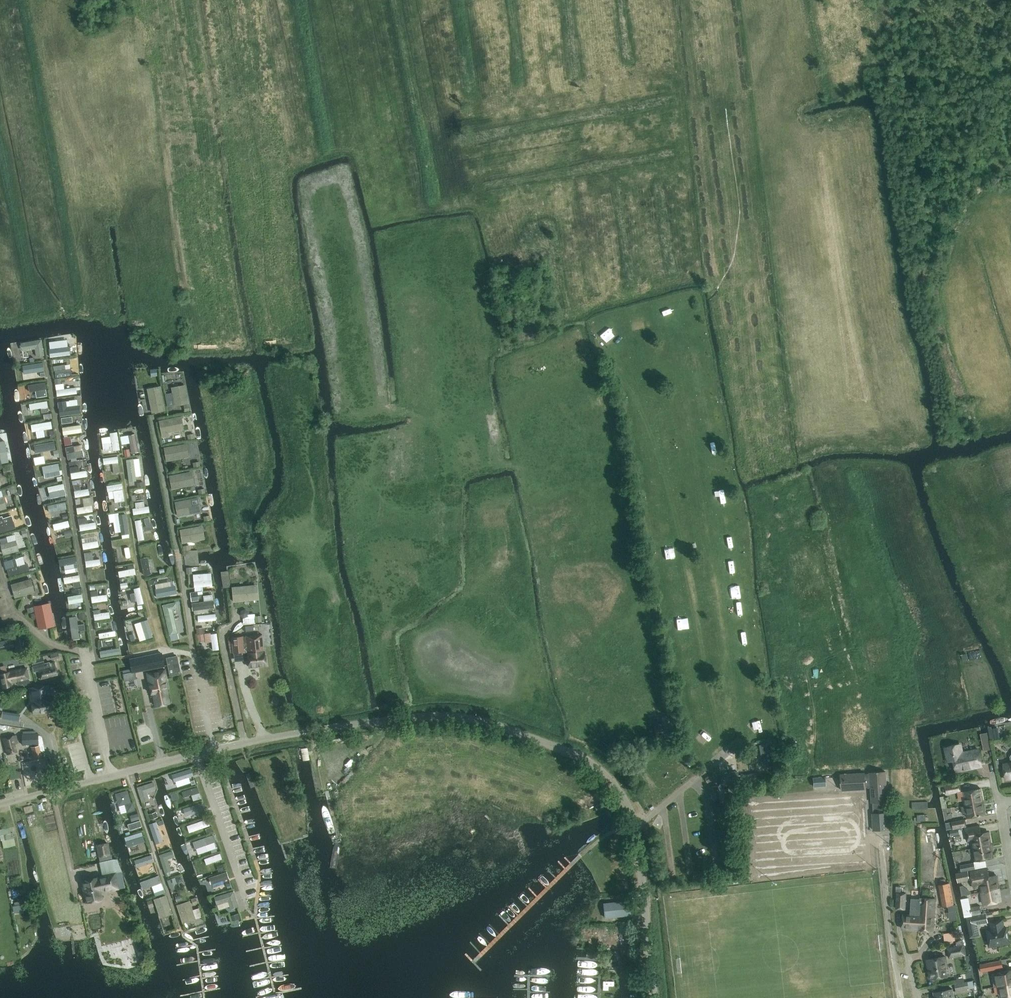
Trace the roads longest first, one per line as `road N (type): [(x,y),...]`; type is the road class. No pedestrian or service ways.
road 1 (unclassified): [(654,997),(636,822),(627,800),(587,760),(484,720),(426,716),(326,728),(0,804)]

